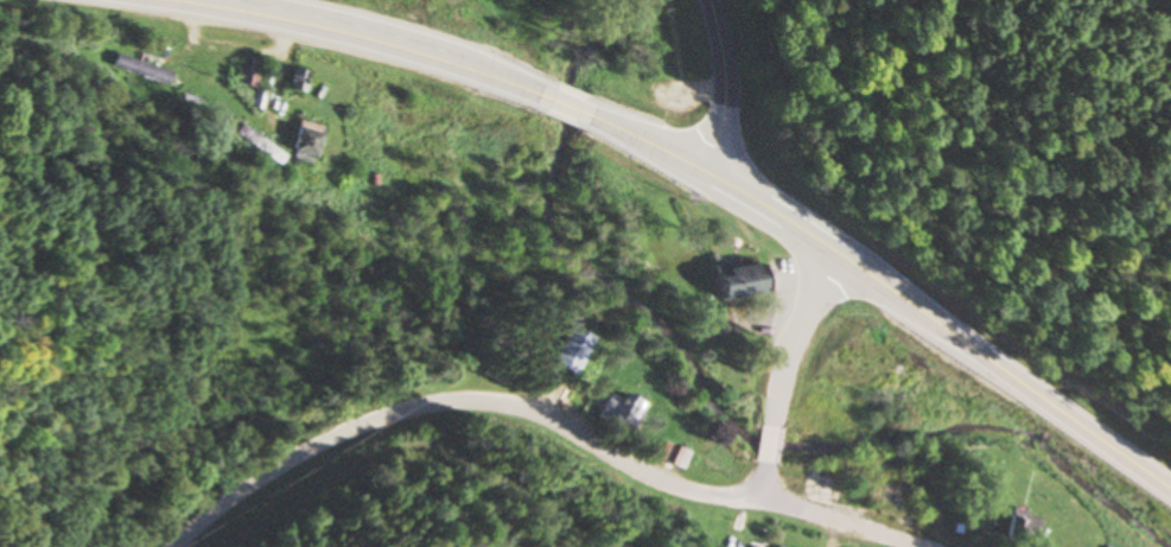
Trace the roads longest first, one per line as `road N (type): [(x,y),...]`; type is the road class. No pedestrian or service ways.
road 1 (primary): [(1170,487),(809,234),(590,115)]
road 2 (residential): [(170,546),(231,496),(311,447),(394,415),(453,406),(545,420),(690,490),(755,502)]
road 3 (primary): [(552,101),(363,36),(182,0)]
road 4 (residential): [(770,426),(782,364),(845,257)]
road 5 (secondary): [(701,171),(727,102),(714,0)]

